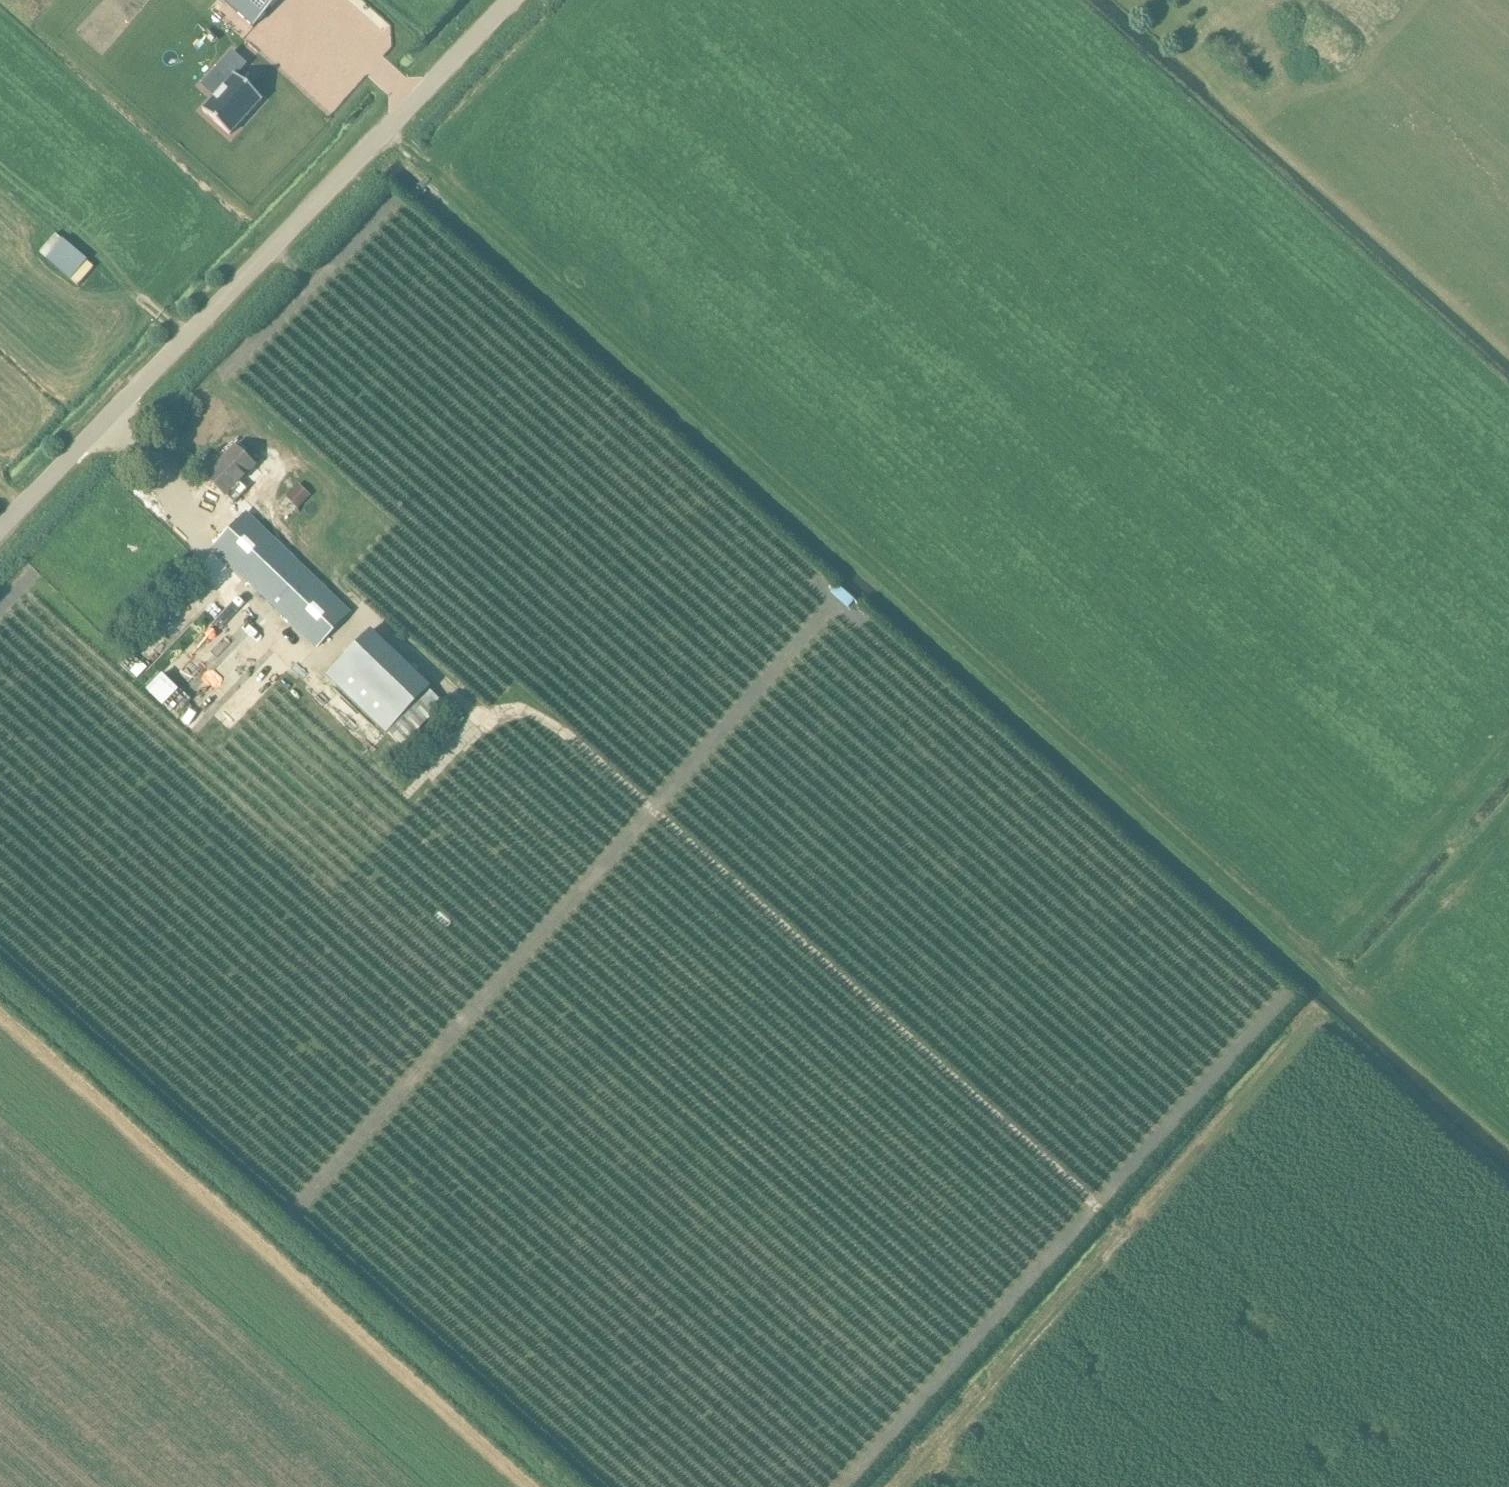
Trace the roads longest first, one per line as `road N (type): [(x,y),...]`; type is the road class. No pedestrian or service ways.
road 1 (unclassified): [(0,532),(510,0)]

